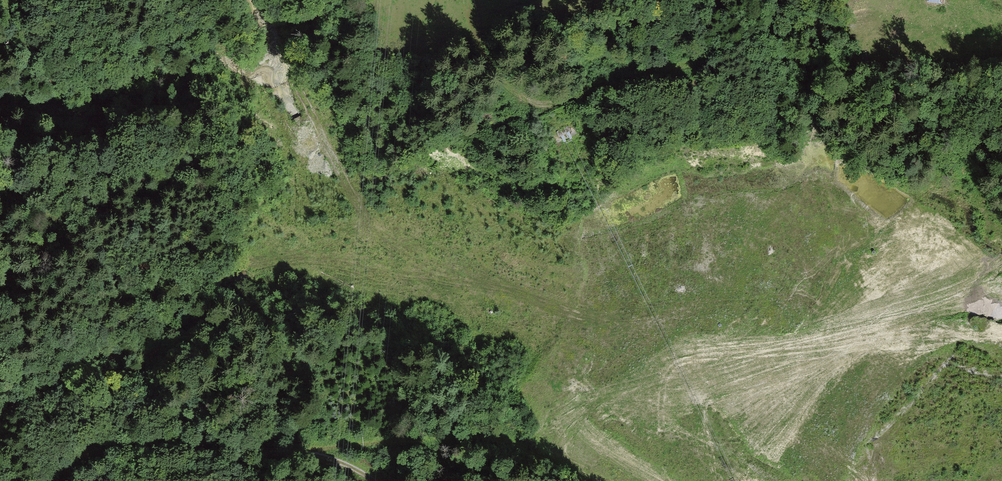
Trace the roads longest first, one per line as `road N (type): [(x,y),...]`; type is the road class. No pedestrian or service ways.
road 1 (track): [(275,118),(403,166),(464,199),(532,219),(825,236),(955,320),(1001,361)]
road 2 (track): [(301,458),(367,424),(422,421),(559,437),(626,480)]
road 3 (track): [(357,480),(168,421),(121,420),(42,480)]
road 4 (track): [(83,263),(60,309),(0,351)]

